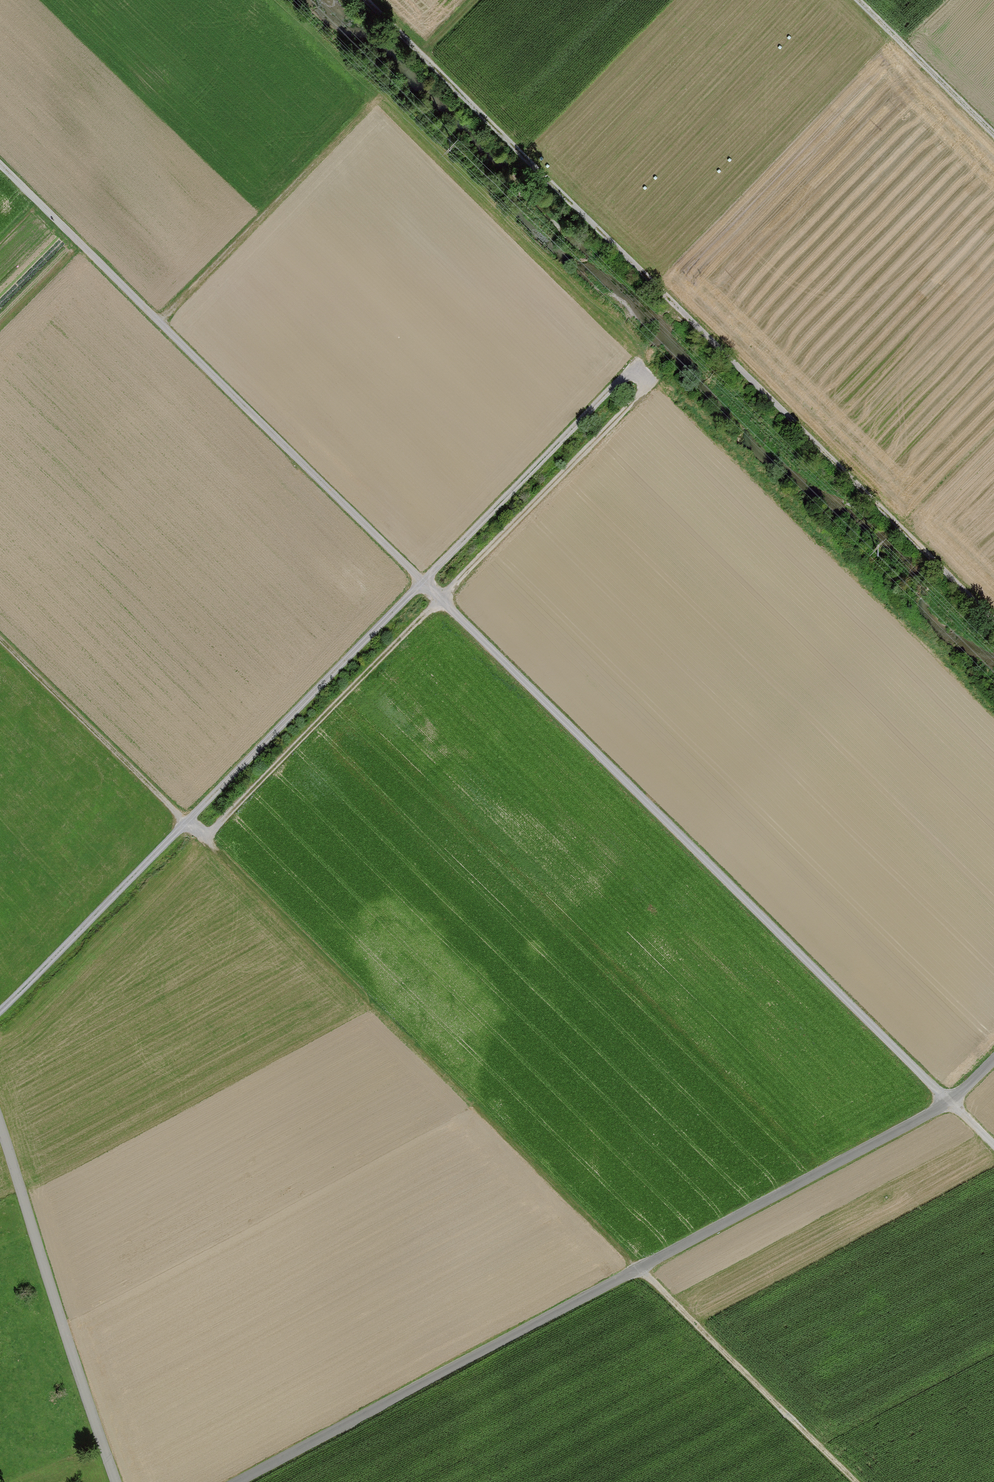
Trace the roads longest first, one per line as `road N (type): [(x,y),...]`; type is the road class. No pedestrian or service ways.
road 1 (track): [(0,1009),(636,366),(648,380),(204,840)]
road 2 (track): [(0,165),(993,1144)]
road 3 (track): [(856,1481),(0,637)]
road 4 (track): [(368,0),(993,614)]
road 5 (residential): [(0,1123),(116,1481)]
road 6 (track): [(860,0),(993,132)]

